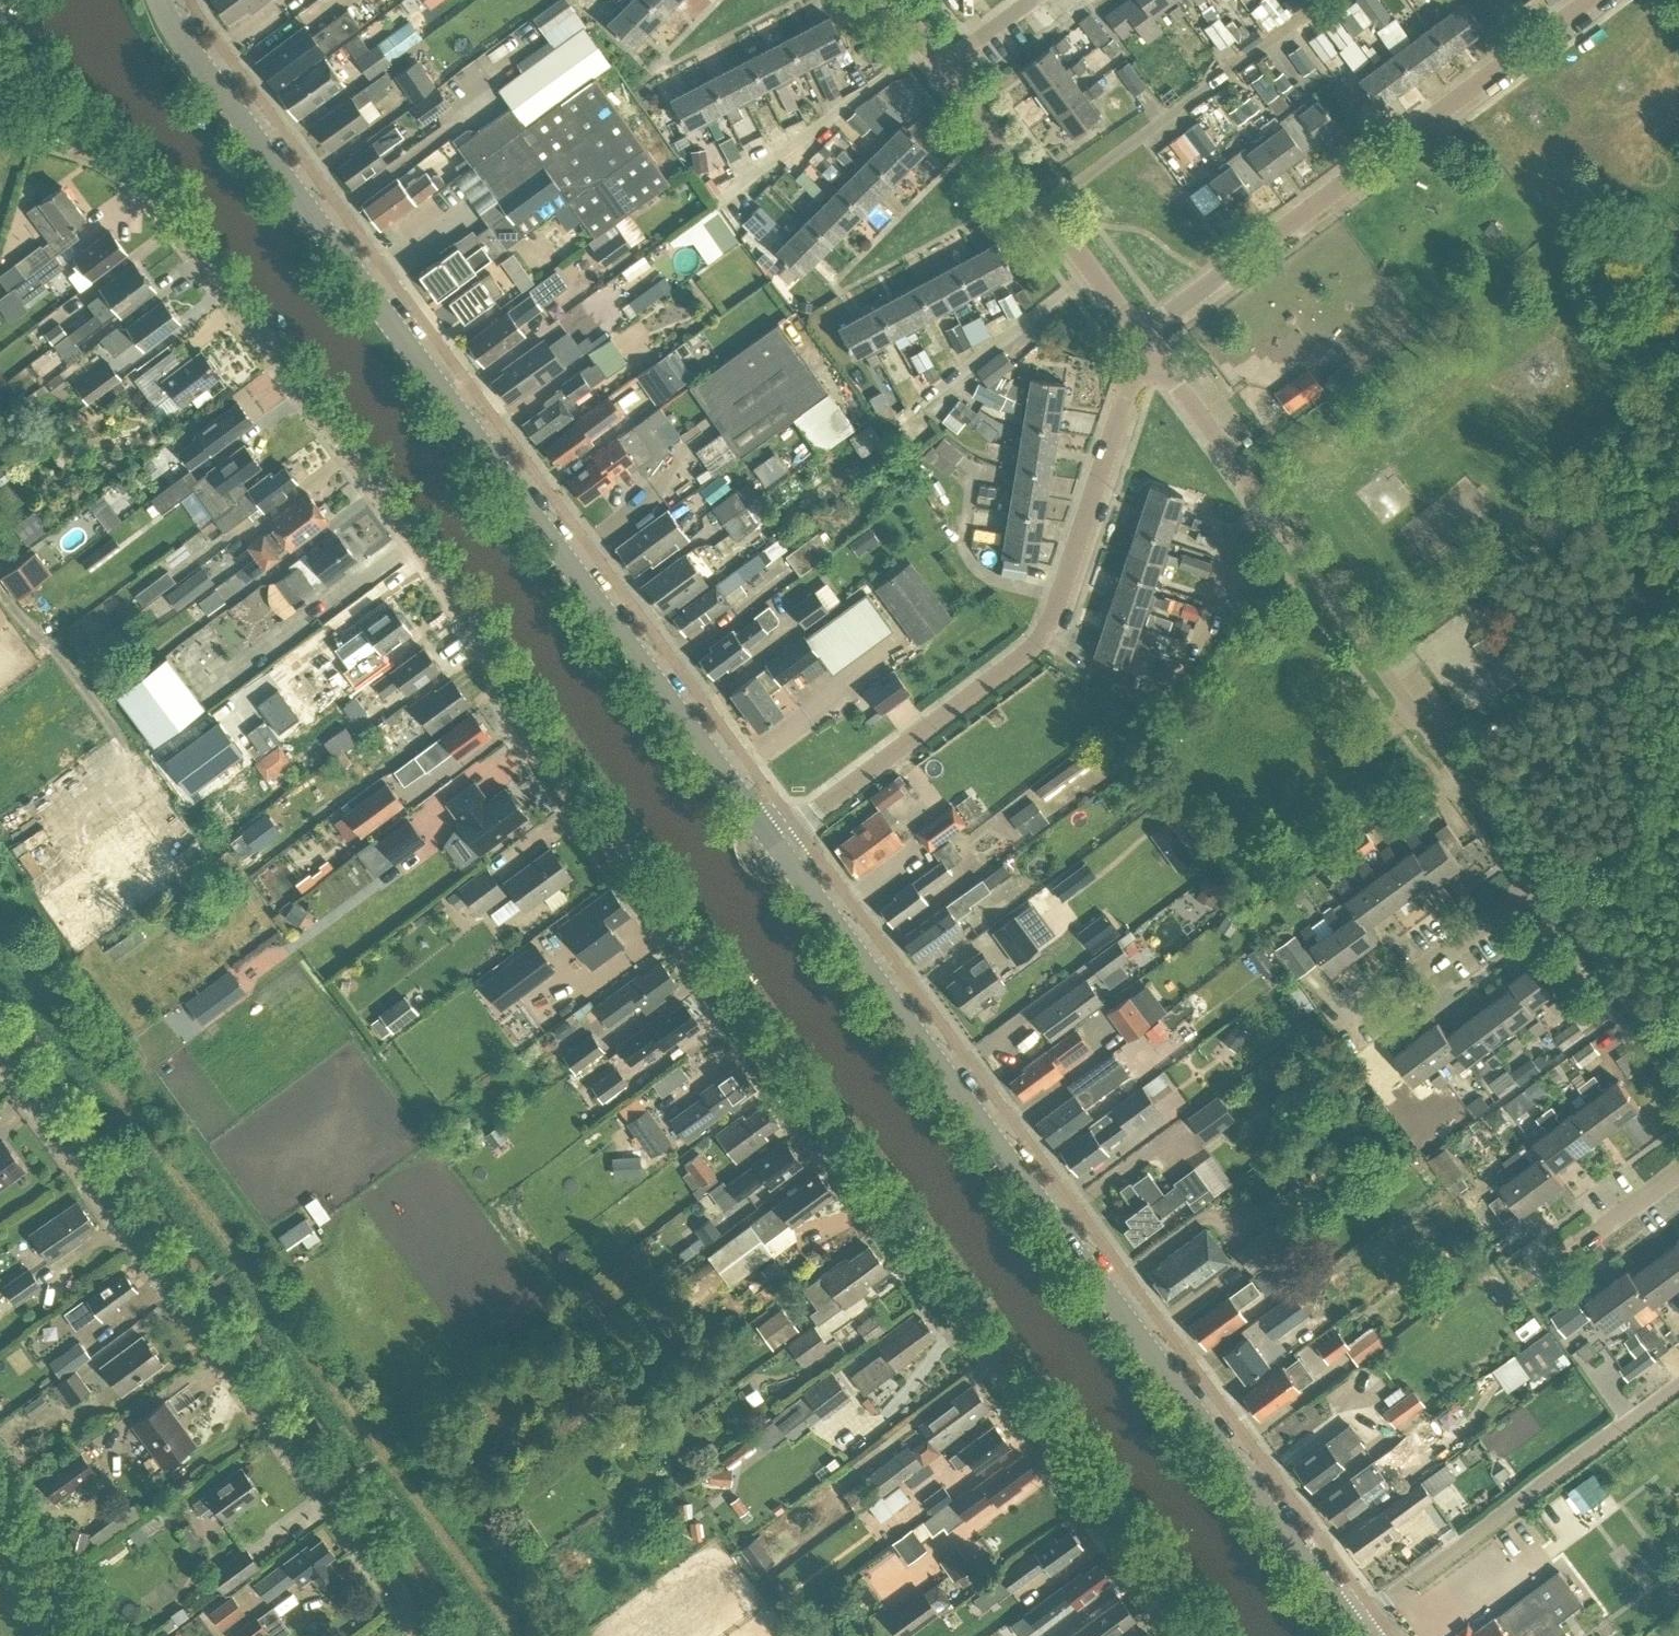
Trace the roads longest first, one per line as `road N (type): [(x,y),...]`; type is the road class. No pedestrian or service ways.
road 1 (unclassified): [(1187,1635),(541,763),(456,597),(173,216),(98,154),(0,125)]
road 2 (secondary): [(775,844),(158,0)]
road 3 (secondary): [(1353,1625),(775,844)]
road 4 (residential): [(428,1635),(0,1050)]
road 5 (unclassified): [(1540,881),(1146,343)]
road 6 (residential): [(775,844),(1040,645),(1146,343)]
road 7 (residential): [(1146,343),(1167,314),(1590,0)]
road 8 (residential): [(1353,1625),(1678,1382)]
road 9 (residential): [(942,60),(1146,343)]
road 10 (unclassified): [(1678,1070),(1540,881)]
road 11 (residential): [(1352,1014),(1540,881)]

